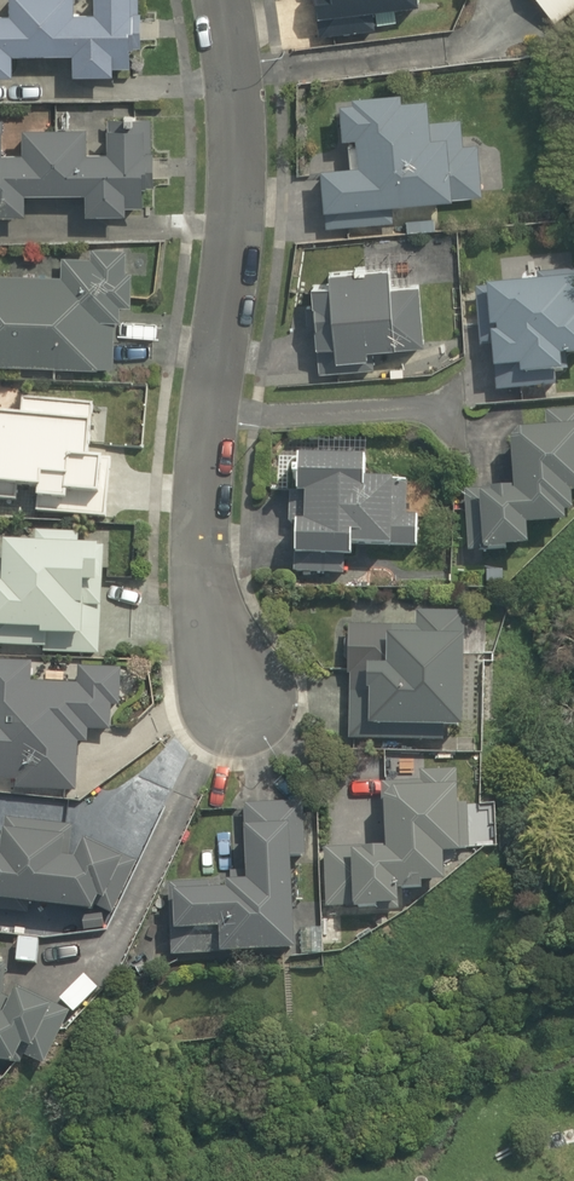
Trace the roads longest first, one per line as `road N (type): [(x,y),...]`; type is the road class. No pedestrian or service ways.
road 1 (residential): [(243,704),(210,623),(202,564),(207,450),(236,243),(232,56),(221,0)]

